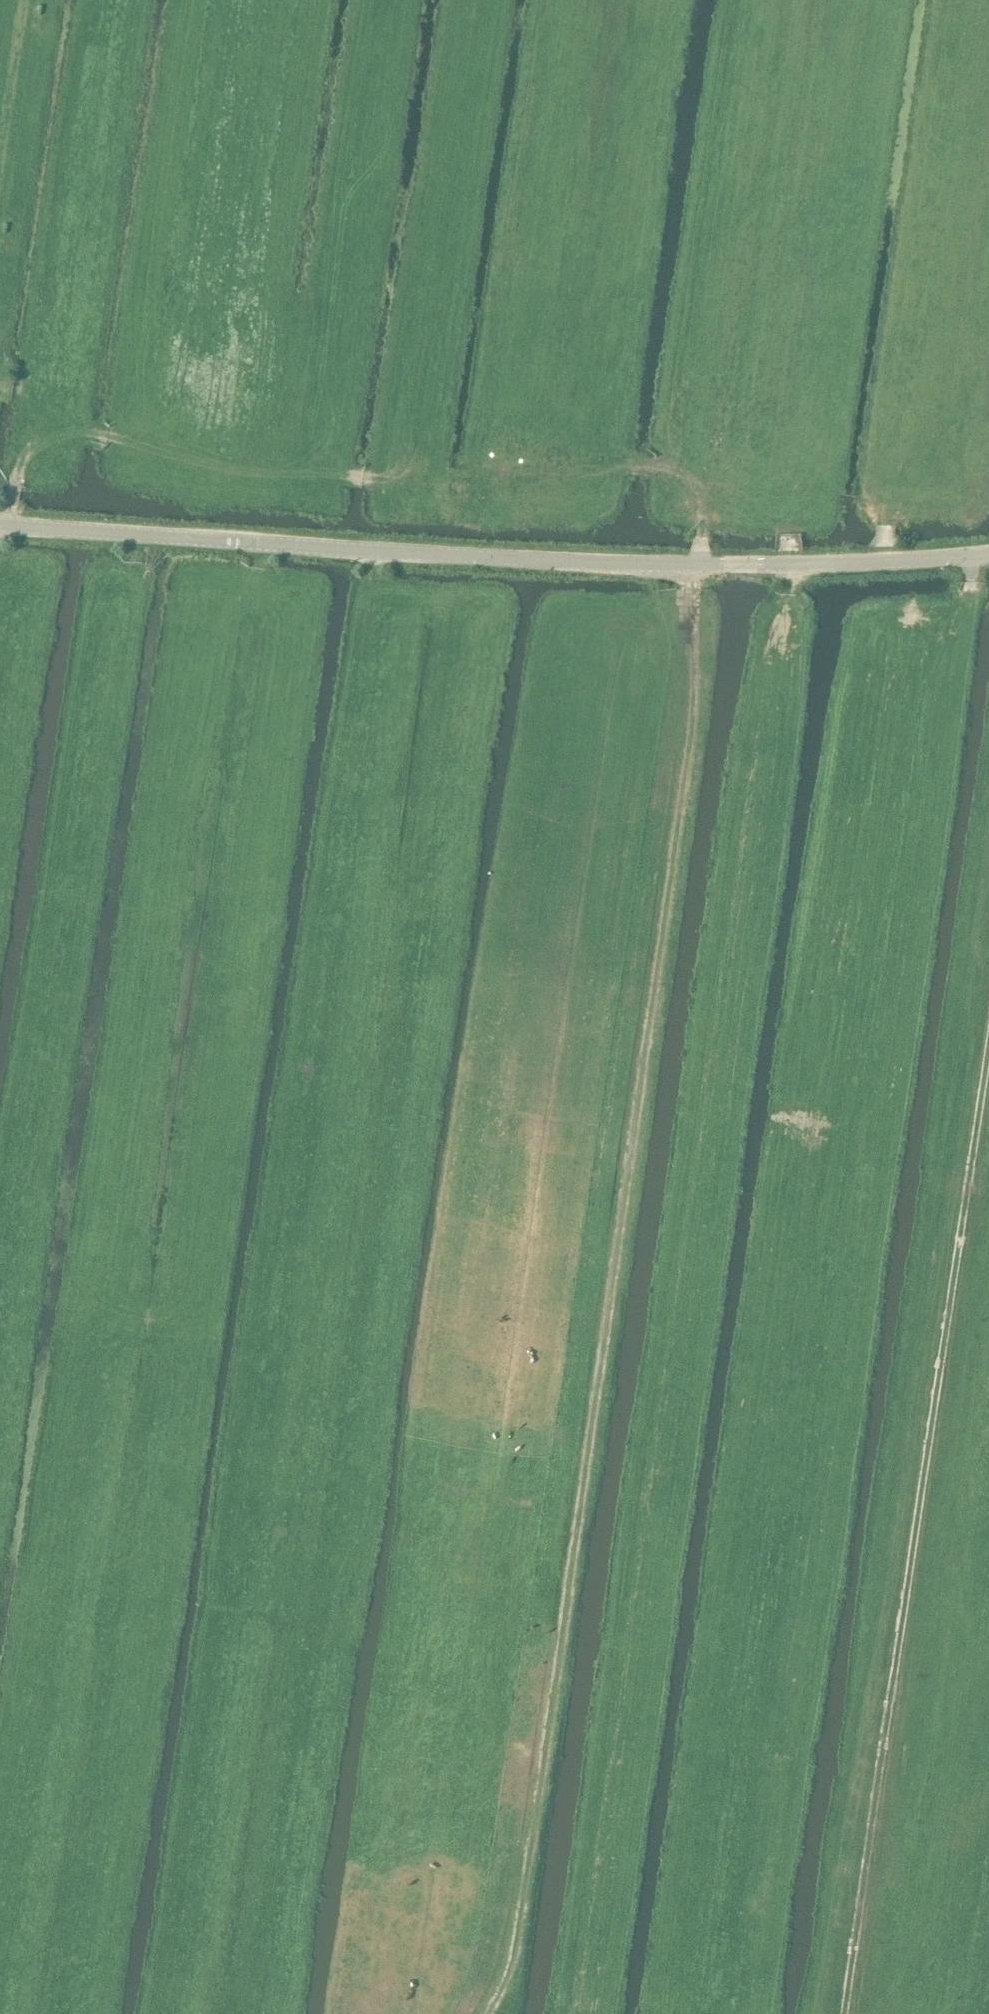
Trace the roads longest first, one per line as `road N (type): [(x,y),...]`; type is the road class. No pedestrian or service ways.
road 1 (track): [(485,2013),(512,1961),(679,820),(696,674),(700,478),(677,459),(439,485),(335,477)]
road 2 (track): [(846,2013),(988,1064)]
road 3 (unclassified): [(760,571),(0,528)]
road 4 (unclassified): [(760,571),(988,548)]
road 5 (track): [(139,431),(67,426),(32,446),(18,488),(17,529)]
road 6 (track): [(26,0),(0,169)]

